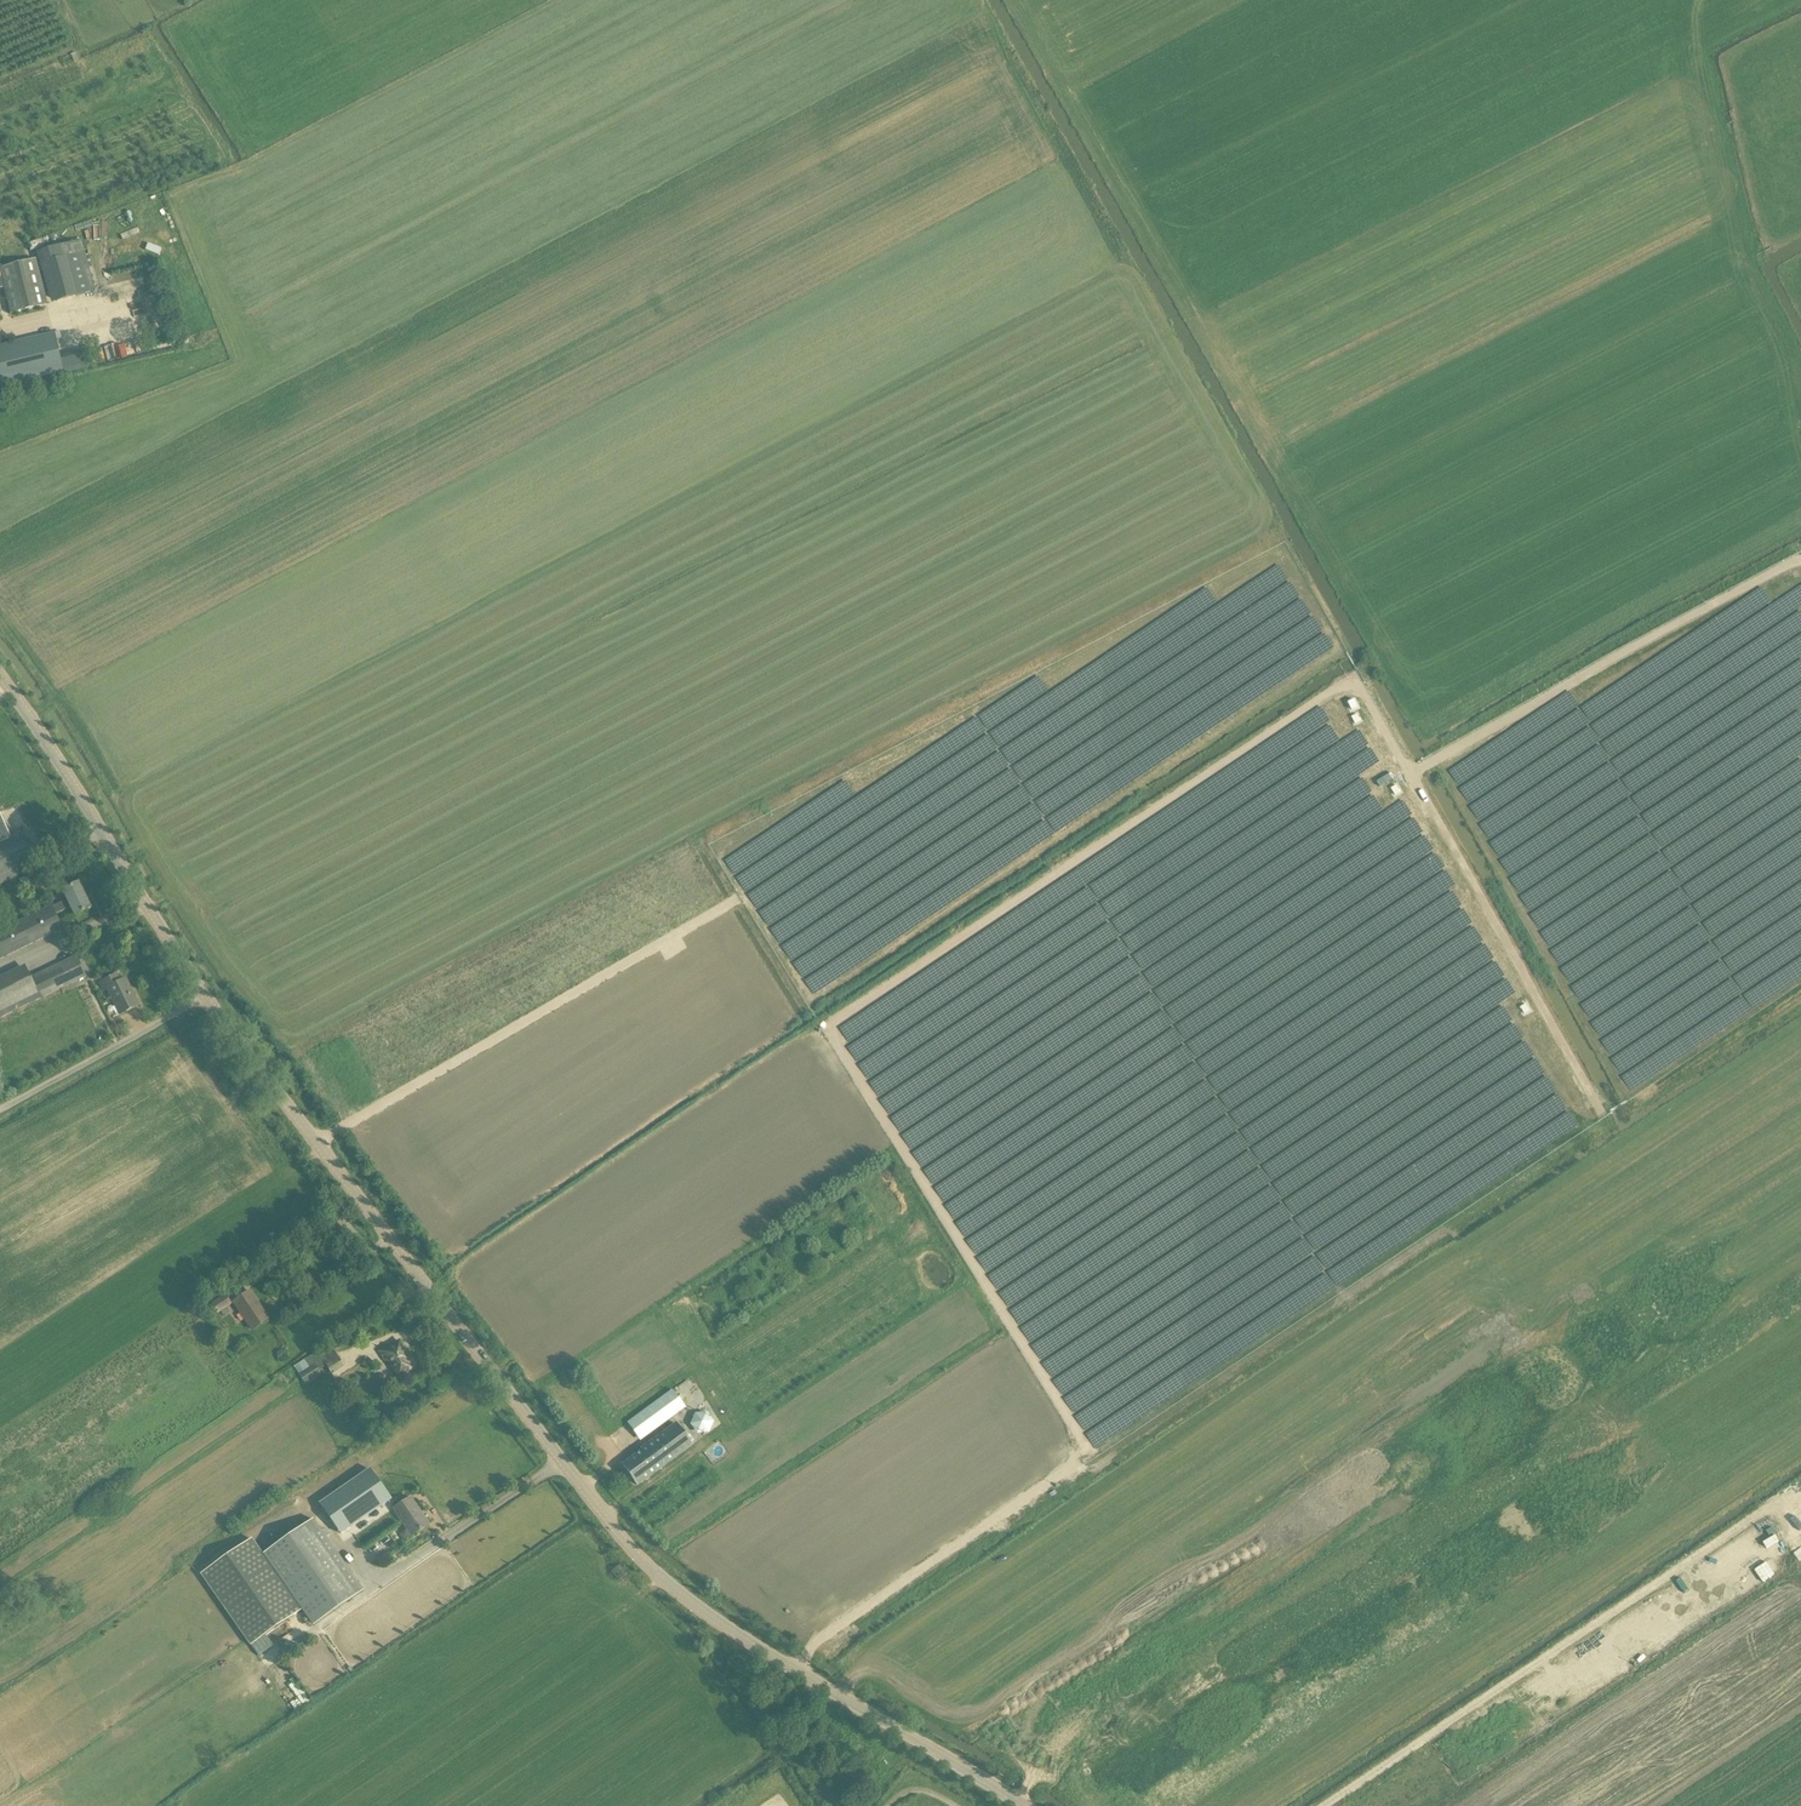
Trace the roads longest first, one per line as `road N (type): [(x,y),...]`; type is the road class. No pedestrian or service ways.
road 1 (tertiary): [(1025,1805),(723,1627),(655,1573),(166,941),(0,677)]

